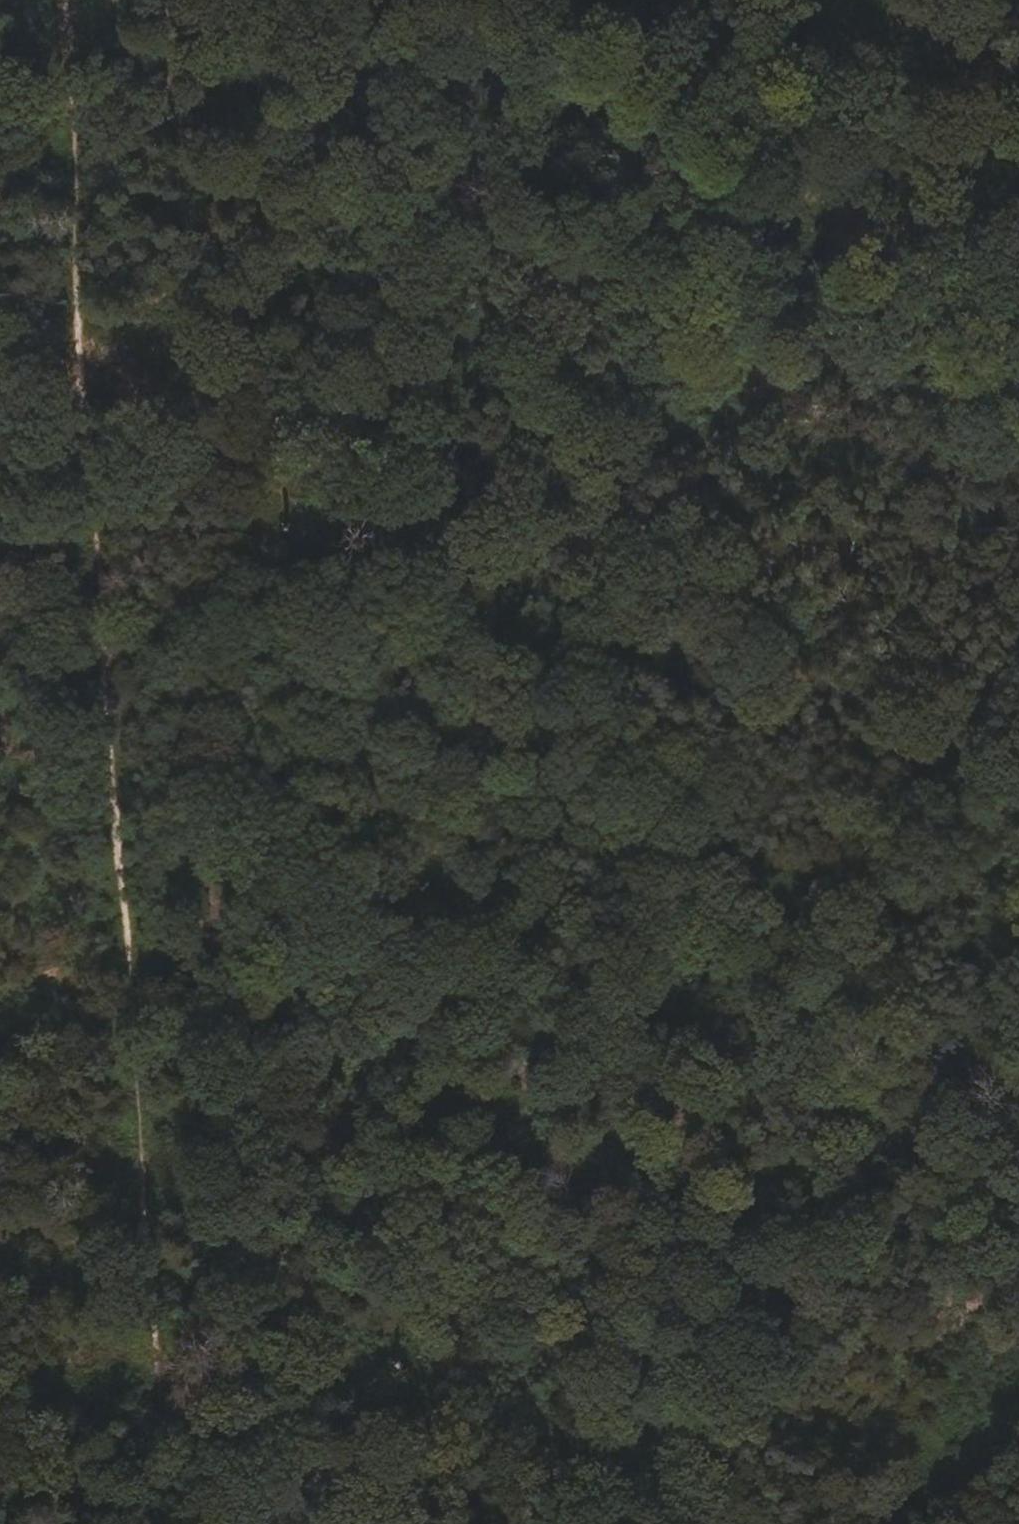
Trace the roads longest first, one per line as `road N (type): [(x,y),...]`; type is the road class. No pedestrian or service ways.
road 1 (track): [(71,0),(183,1523)]
road 2 (track): [(602,1523),(1018,1017)]
road 3 (track): [(1018,343),(555,0)]

